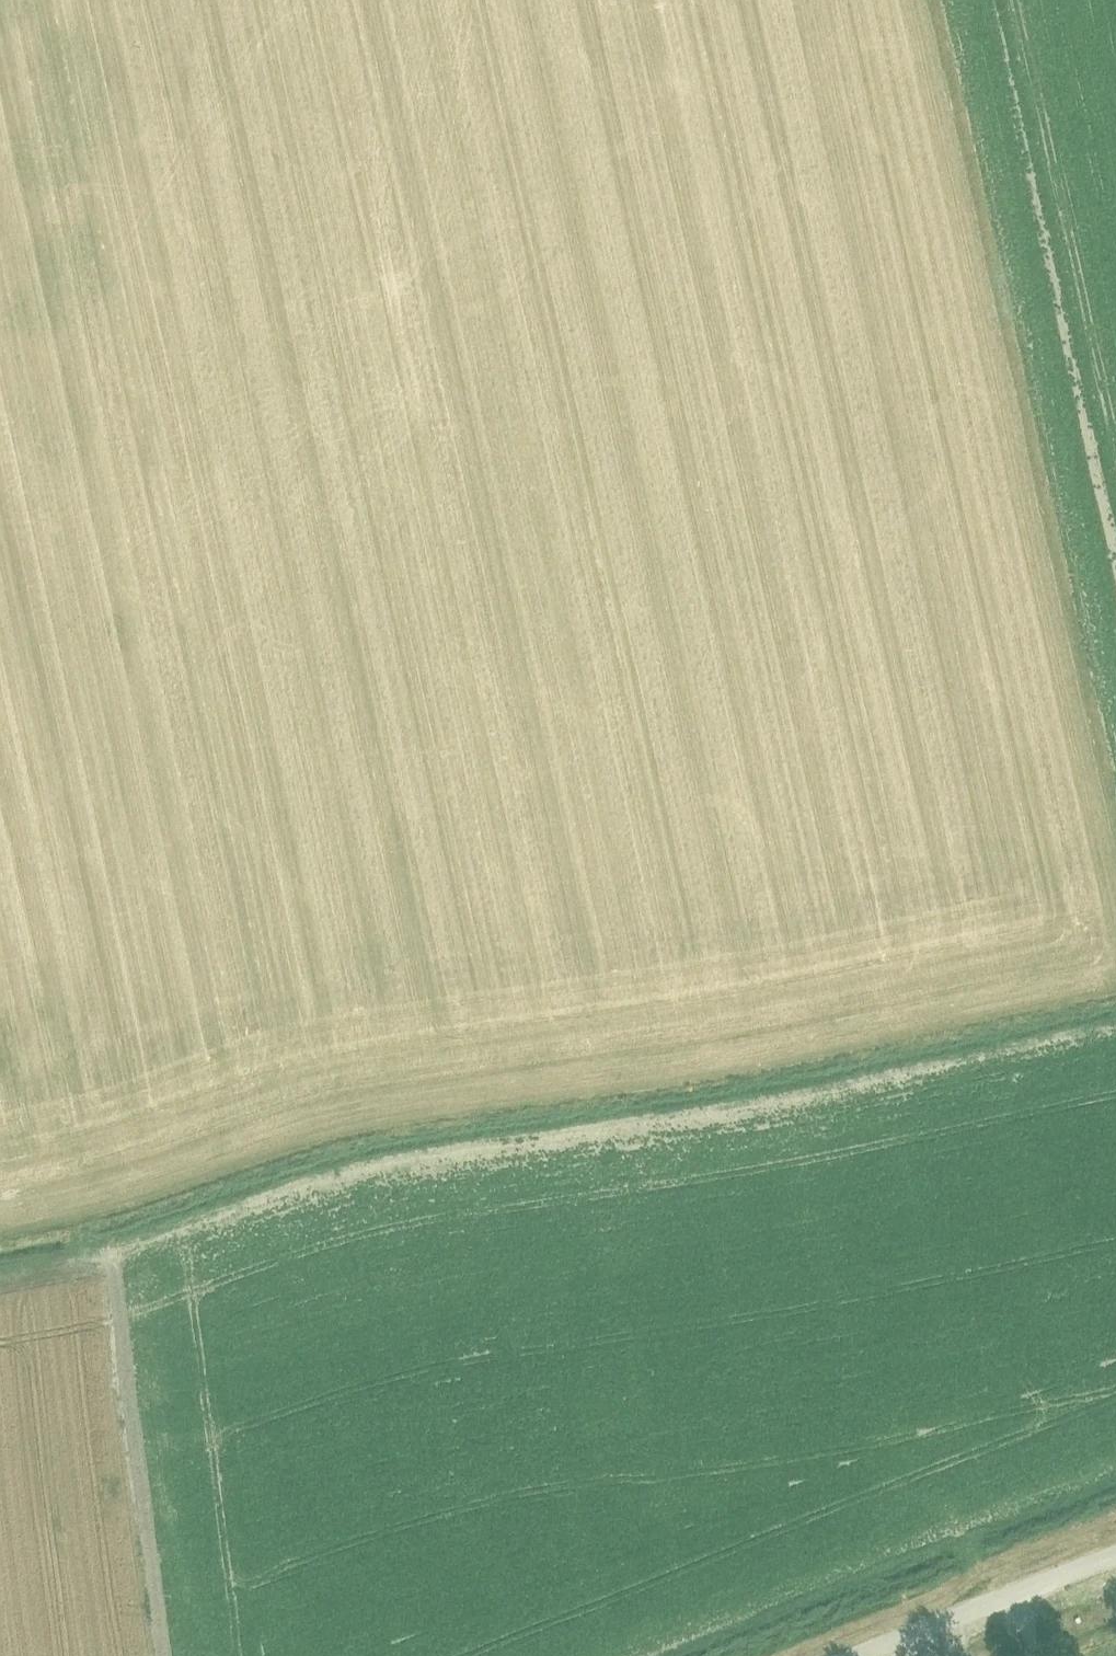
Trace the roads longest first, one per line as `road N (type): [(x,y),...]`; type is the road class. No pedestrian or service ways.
road 1 (unclassified): [(853,1655),(1115,1552)]

